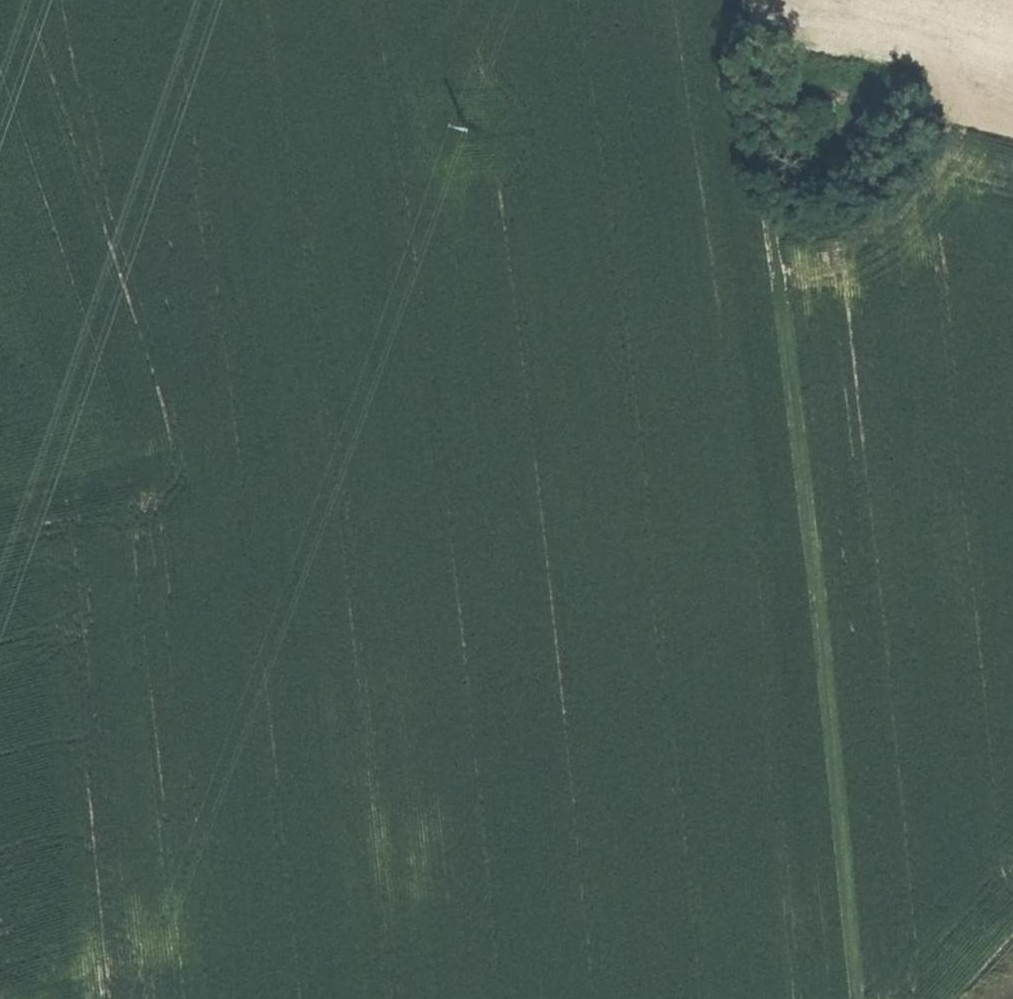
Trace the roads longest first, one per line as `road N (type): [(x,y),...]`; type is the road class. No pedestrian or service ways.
road 1 (track): [(862,998),(813,499),(739,0)]

